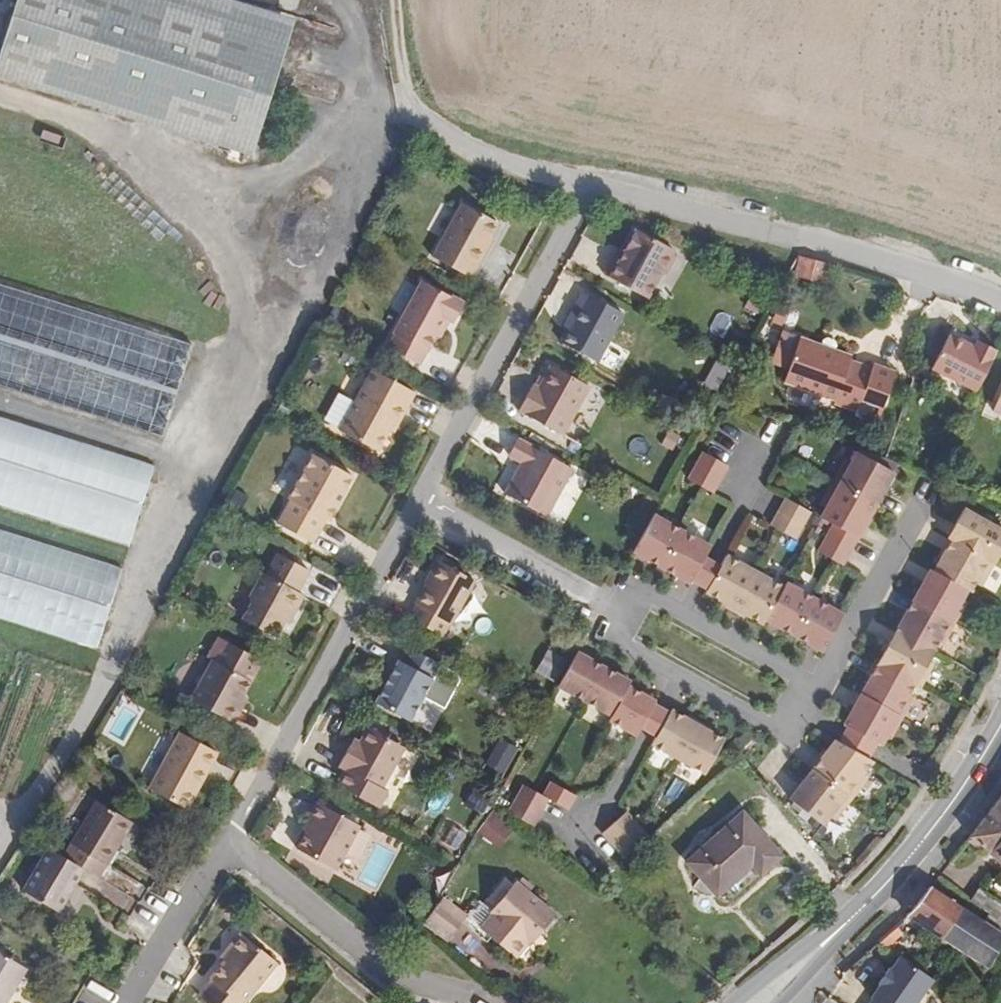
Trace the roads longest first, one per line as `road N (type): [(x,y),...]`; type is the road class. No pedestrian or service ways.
road 1 (residential): [(1000,301),(851,254),(586,189)]
road 2 (residential): [(422,501),(232,842)]
road 3 (secondary): [(762,1002),(893,884),(1000,724)]
road 4 (residential): [(586,189),(422,501)]
road 5 (residential): [(232,842),(394,972),(480,1002)]
road 6 (residential): [(614,608),(627,647),(788,735),(822,688)]
road 7 (residential): [(822,688),(655,597),(614,608)]
road 8 (residential): [(422,501),(614,608)]
road 9 (residential): [(822,688),(921,506)]
road 10 (residential): [(124,1002),(232,842)]
road 11 (residential): [(586,189),(493,159),(414,112)]

